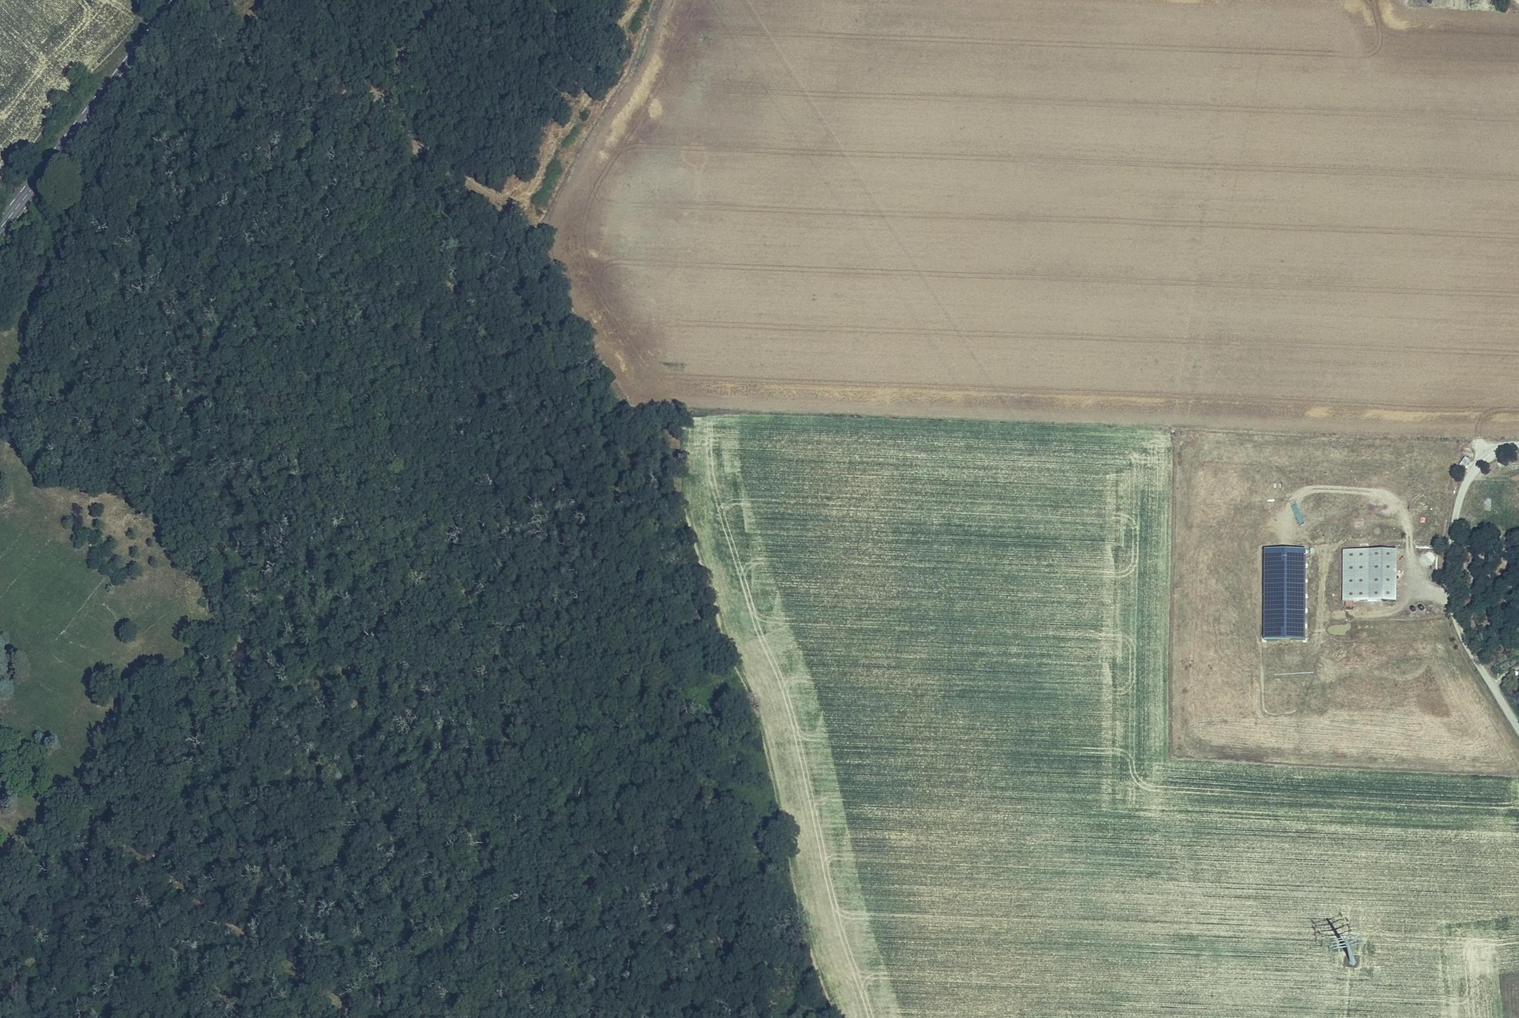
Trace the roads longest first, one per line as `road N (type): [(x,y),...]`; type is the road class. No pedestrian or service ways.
road 1 (residential): [(1518,729),(1465,643),(1450,579),(1456,513),(1471,469),(1518,449)]
road 2 (secondary): [(0,230),(183,0)]

